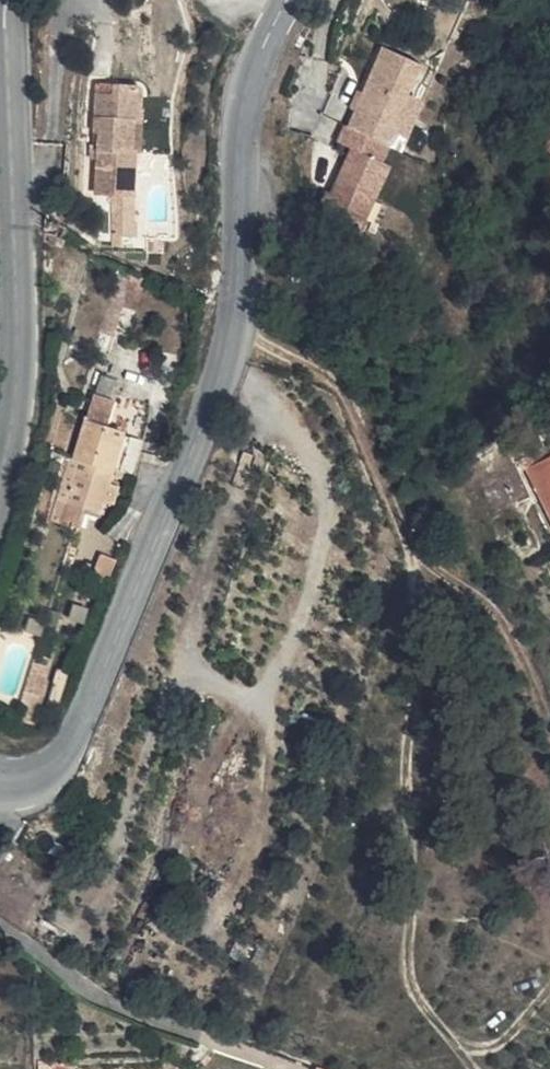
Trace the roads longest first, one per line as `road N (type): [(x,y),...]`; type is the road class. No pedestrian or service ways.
road 1 (secondary): [(289,0),(262,48),(243,122),(239,285),(223,372),(73,746),(50,768),(0,776)]
road 2 (secondary): [(0,488),(14,422),(19,323),(7,0)]

